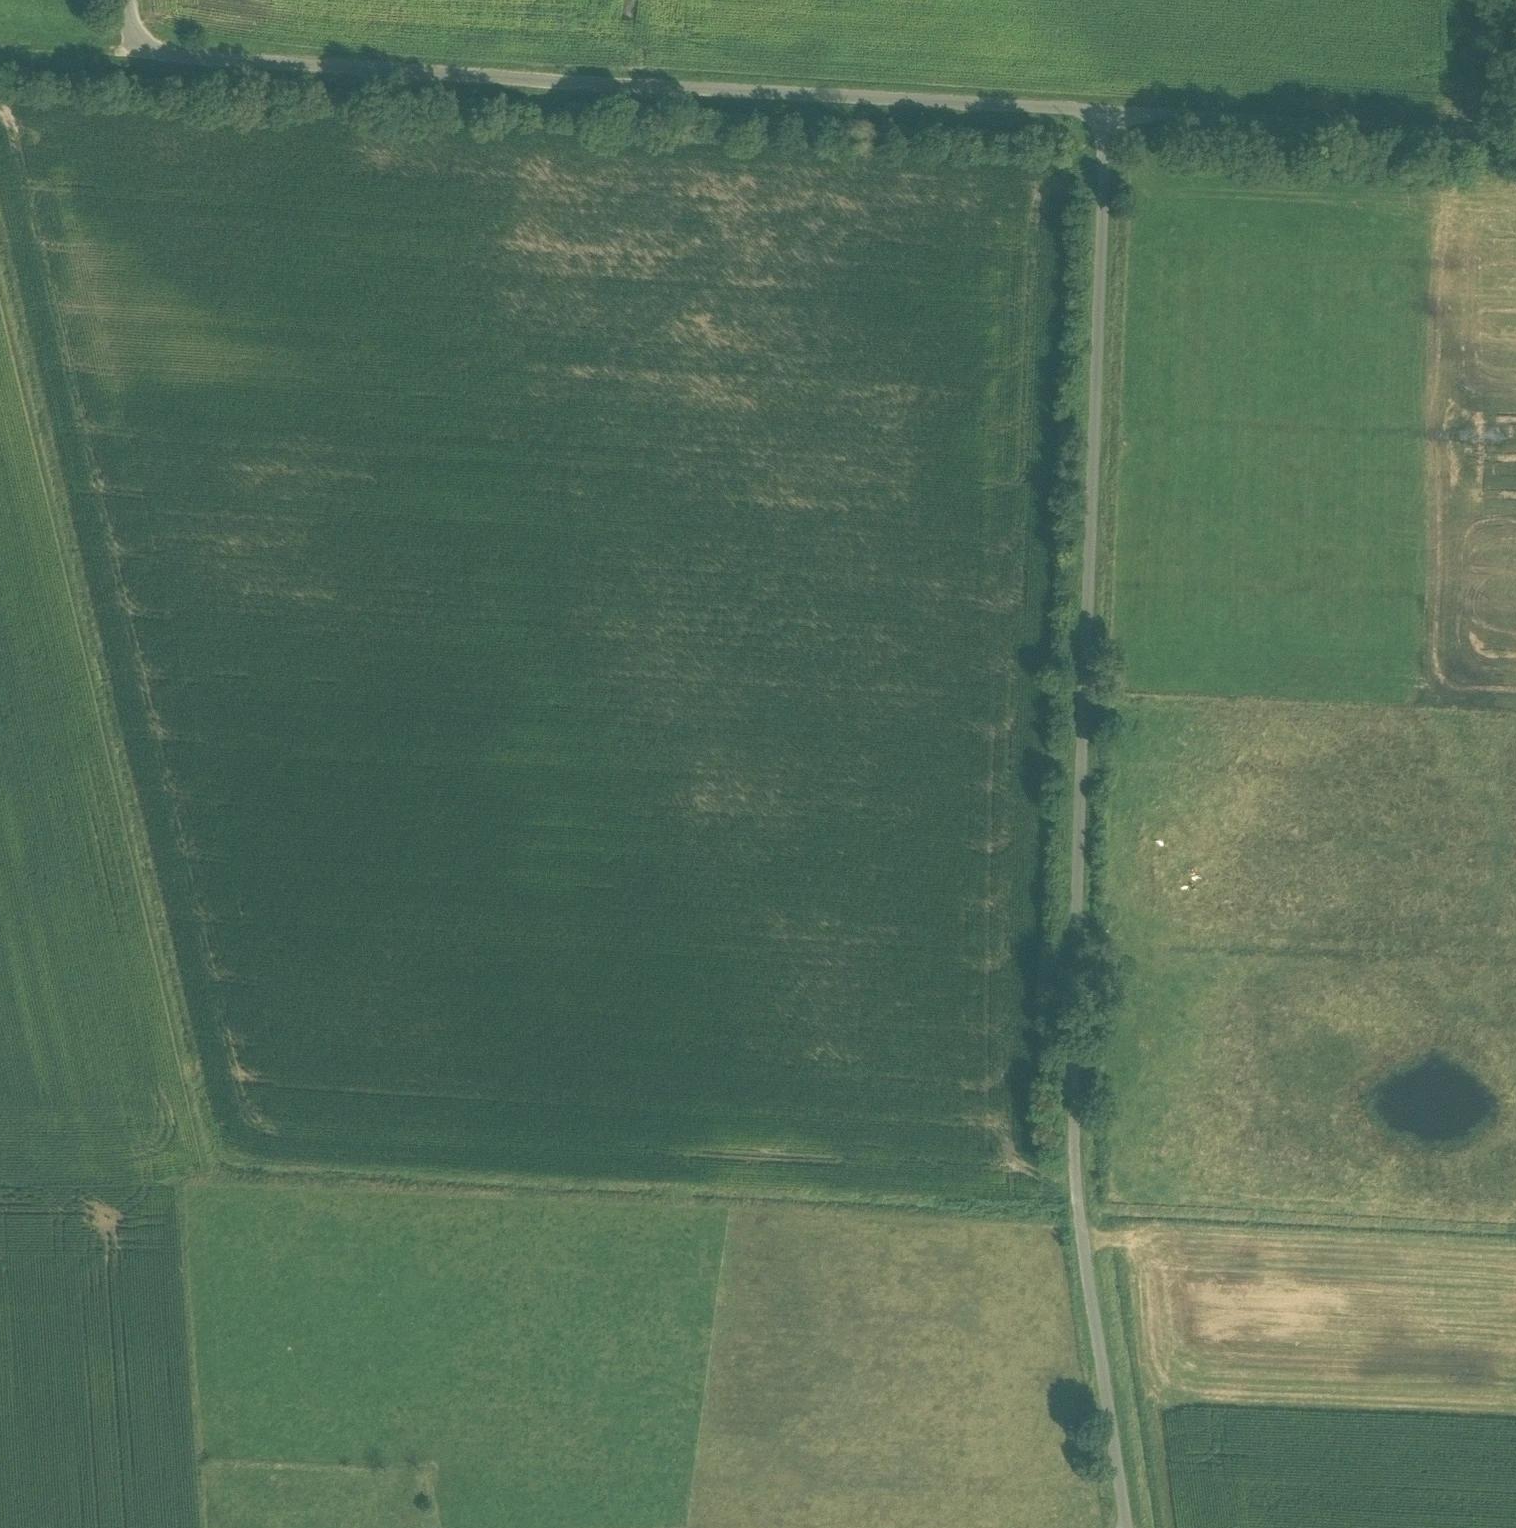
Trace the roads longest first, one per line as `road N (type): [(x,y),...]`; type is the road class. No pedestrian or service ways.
road 1 (unclassified): [(1111,113),(1074,1074),(1079,1197),(1127,1527)]
road 2 (unclassified): [(1111,113),(187,59),(151,51),(135,33),(131,0)]
road 3 (unclassified): [(1515,129),(1111,113)]

